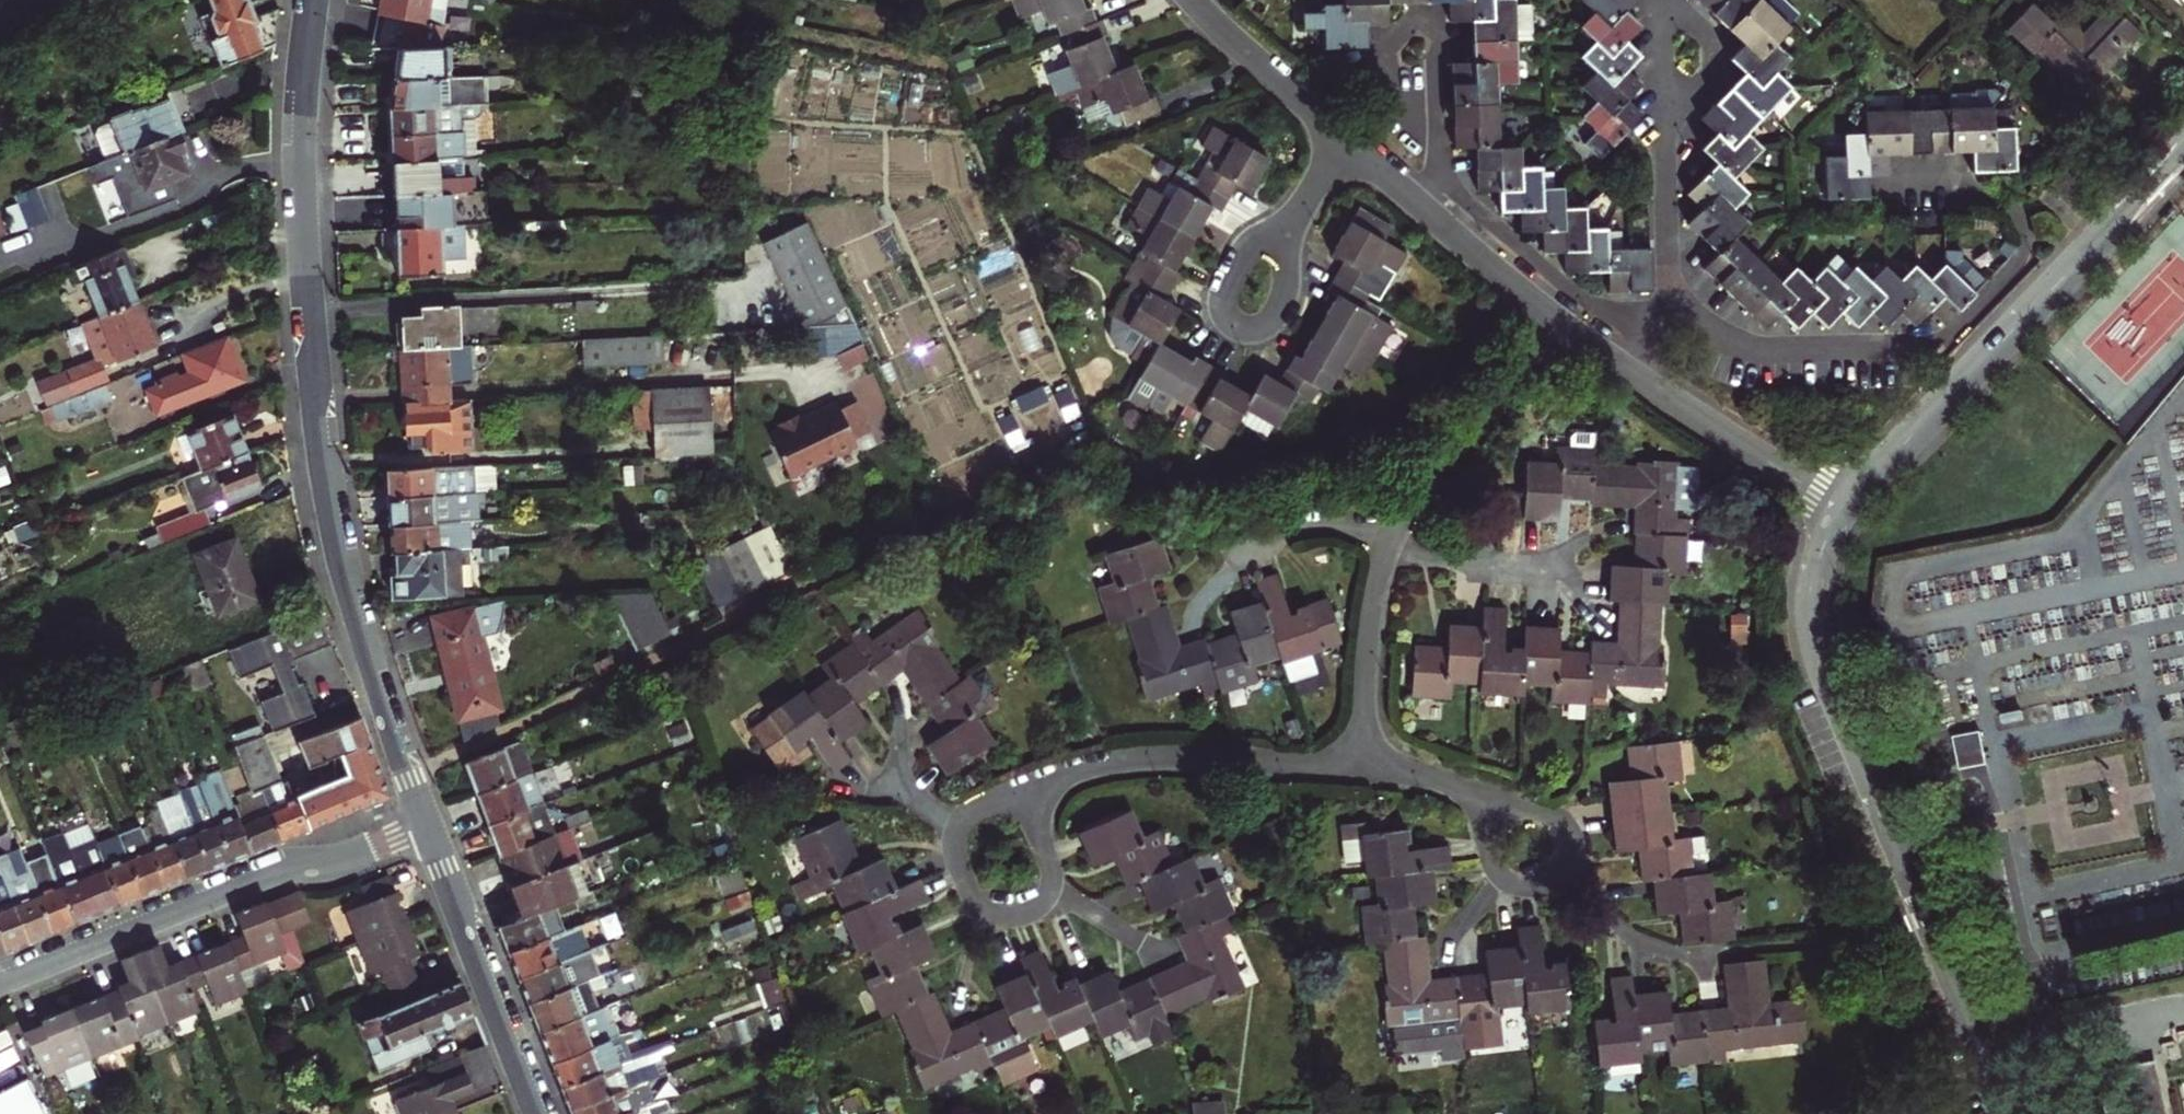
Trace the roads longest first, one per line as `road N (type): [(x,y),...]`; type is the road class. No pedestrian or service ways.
road 1 (residential): [(427,825),(350,590),(322,450),(299,162),(314,0)]
road 2 (residential): [(2010,1113),(1818,649),(1813,574),(1844,509)]
road 3 (residential): [(1670,310),(1721,339),(1769,352),(1911,348),(1946,338),(2022,259),(2025,236),(2005,202),(1913,185)]
road 4 (residential): [(1844,509),(2183,152)]
road 5 (residential): [(427,825),(349,858),(266,877),(0,983)]
road 6 (residential): [(1353,768),(1133,760),(1025,788)]
road 7 (residential): [(1670,310),(1658,0)]
road 8 (residential): [(540,1113),(427,825)]
road 9 (residential): [(1470,792),(1557,820),(1573,847),(1563,879),(1537,889),(1503,873),(1490,856),(1479,805)]
road 10 (residential): [(1561,323),(1432,461),(1386,544)]
road 11 (residential): [(1025,788),(964,812),(953,846),(975,900),(1006,919),(1045,903),(1048,859)]
road 12 (residential): [(1443,180),(1602,310),(1670,310)]
road 13 (residential): [(1844,509),(1616,359)]
road 14 (residential): [(1386,544),(1366,617),(1353,768)]
road 15 (residential): [(1280,234),(1276,306),(1266,318),(1241,323),(1227,307),(1226,279),(1247,247),(1268,238)]
road 16 (residential): [(1350,144),(1193,0)]
road 17 (residential): [(1561,323),(1419,207)]
road 18 (residential): [(1386,544),(1462,565),(1556,571)]
road 19 (residential): [(1433,19),(1443,180)]
road 20 (residential): [(1233,541),(1334,530),(1386,544)]

